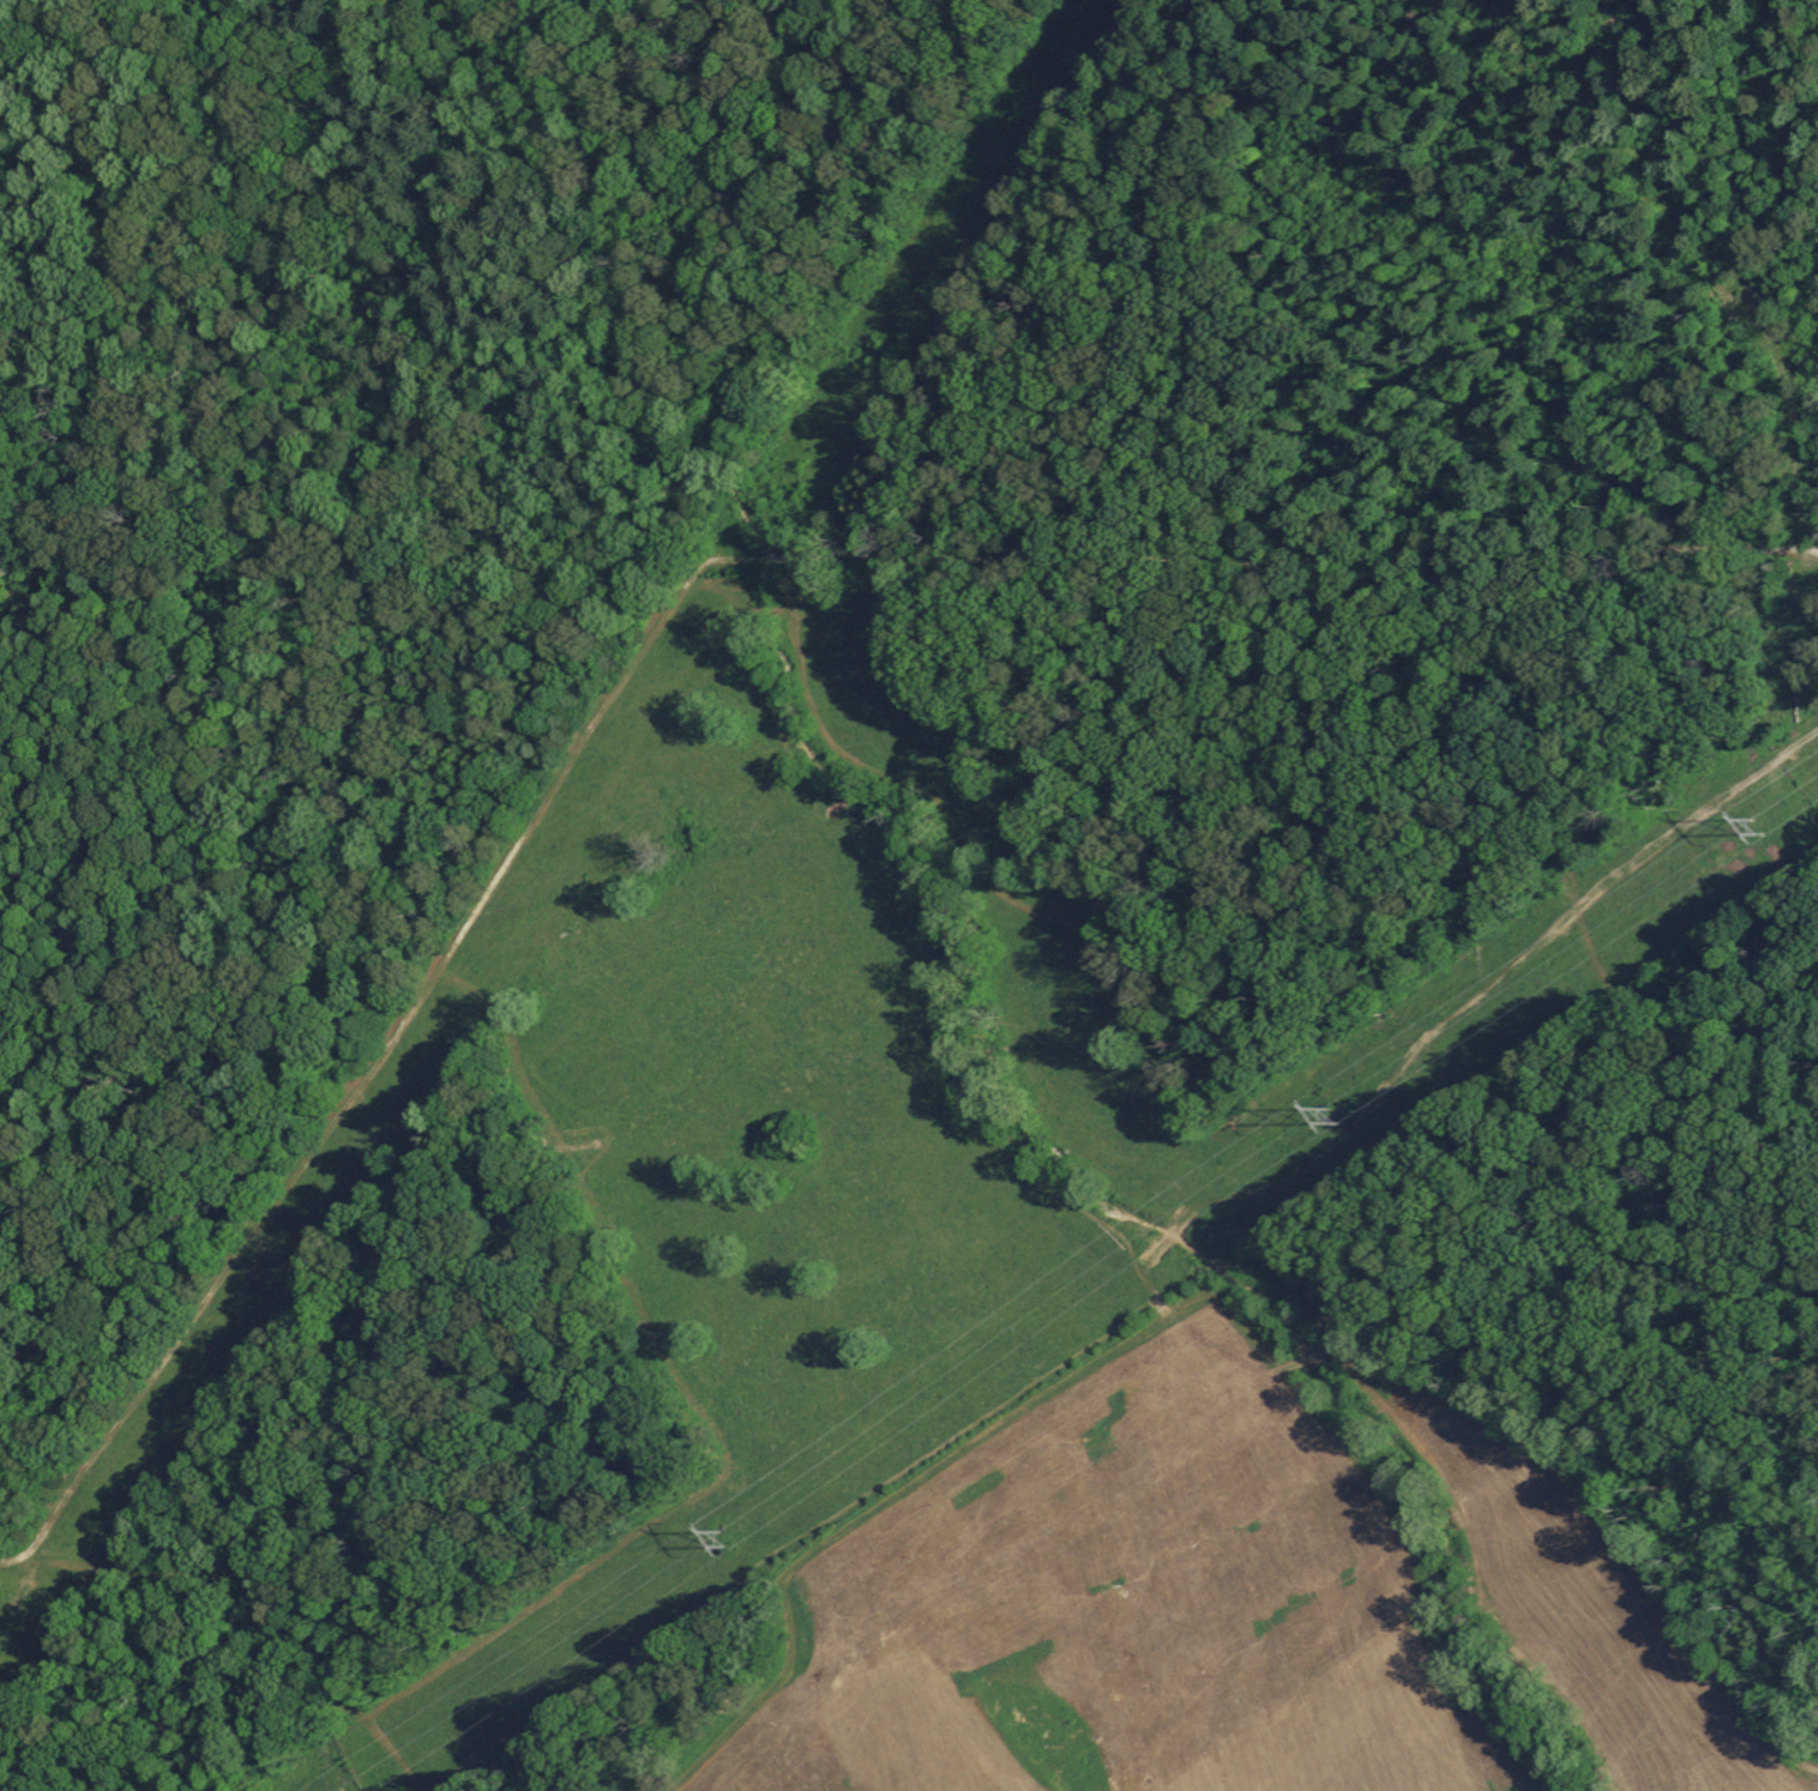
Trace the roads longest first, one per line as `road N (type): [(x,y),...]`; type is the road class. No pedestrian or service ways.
road 1 (residential): [(0,1462),(1435,730),(1668,548)]
road 2 (residential): [(0,1559),(104,1564),(241,1603),(409,1790)]
road 3 (residential): [(1668,548),(1817,548)]

